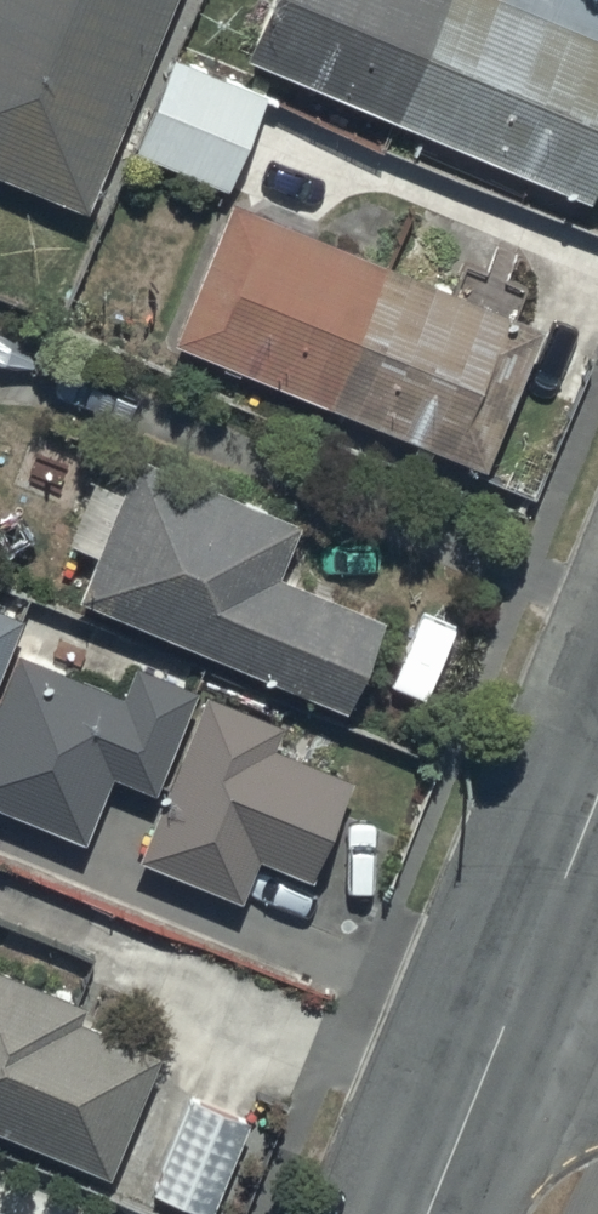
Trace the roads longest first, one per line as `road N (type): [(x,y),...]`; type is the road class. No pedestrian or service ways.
road 1 (tertiary): [(430,1213),(520,994)]
road 2 (tertiary): [(520,994),(597,802)]

